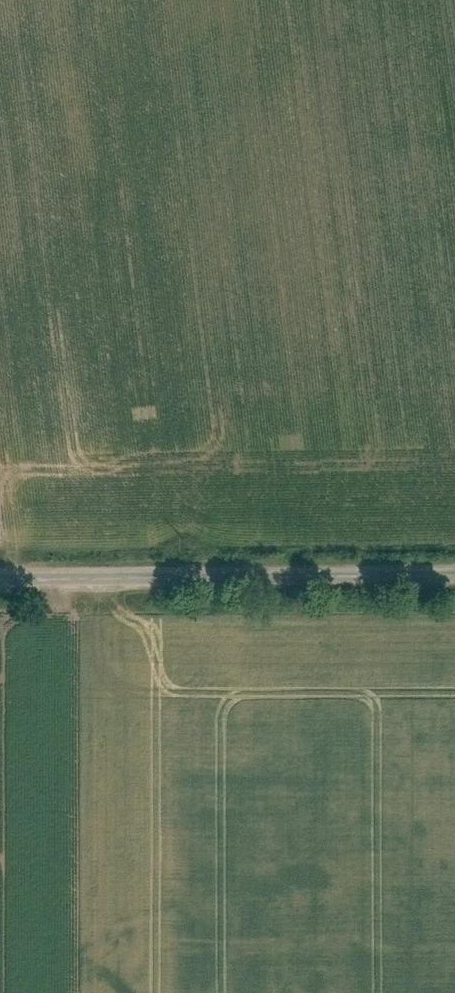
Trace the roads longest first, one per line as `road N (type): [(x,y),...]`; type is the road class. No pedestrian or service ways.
road 1 (unclassified): [(0,582),(454,578)]

